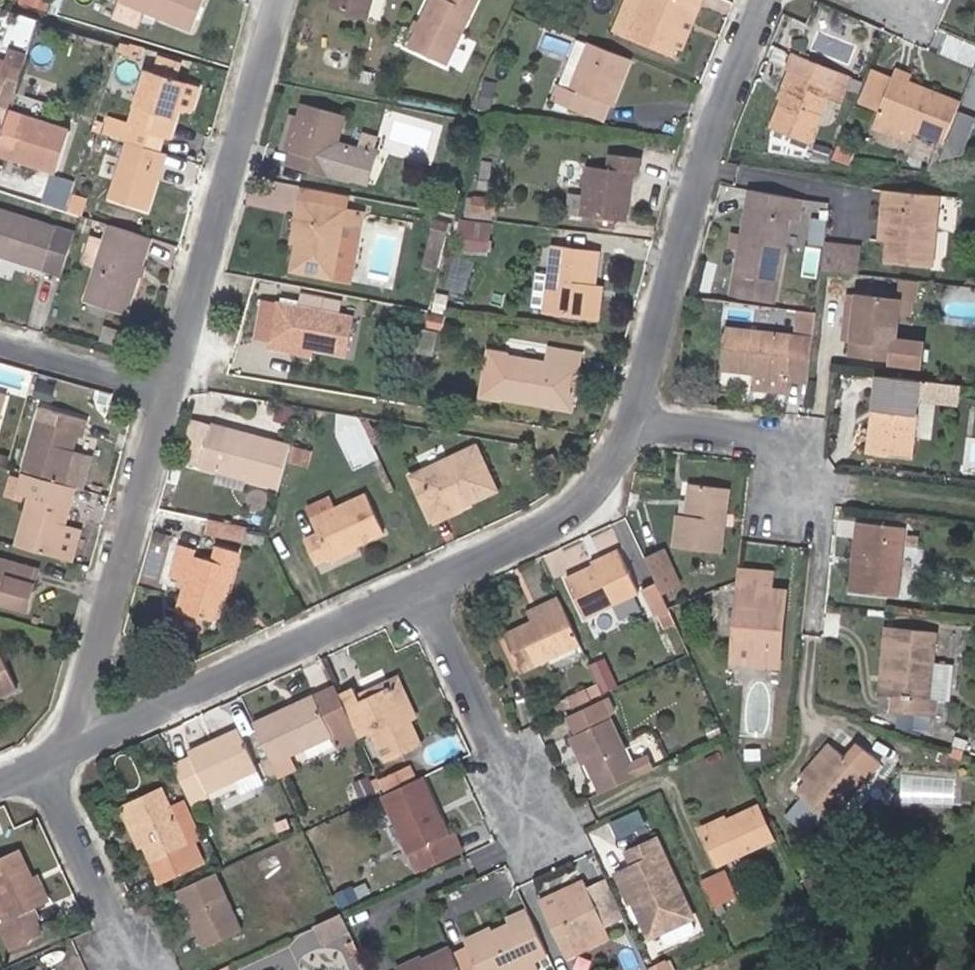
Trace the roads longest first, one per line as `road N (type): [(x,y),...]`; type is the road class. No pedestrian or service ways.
road 1 (residential): [(774,0),(705,160),(641,423)]
road 2 (residential): [(282,0),(169,397)]
road 3 (residential): [(422,584),(53,758)]
road 4 (residential): [(169,397),(53,758)]
road 5 (residential): [(641,423),(597,501),(422,584)]
road 6 (residential): [(148,966),(53,758)]
road 7 (residential): [(517,779),(422,584)]
road 8 (residential): [(169,397),(0,348)]
road 9 (residential): [(784,445),(641,423)]

